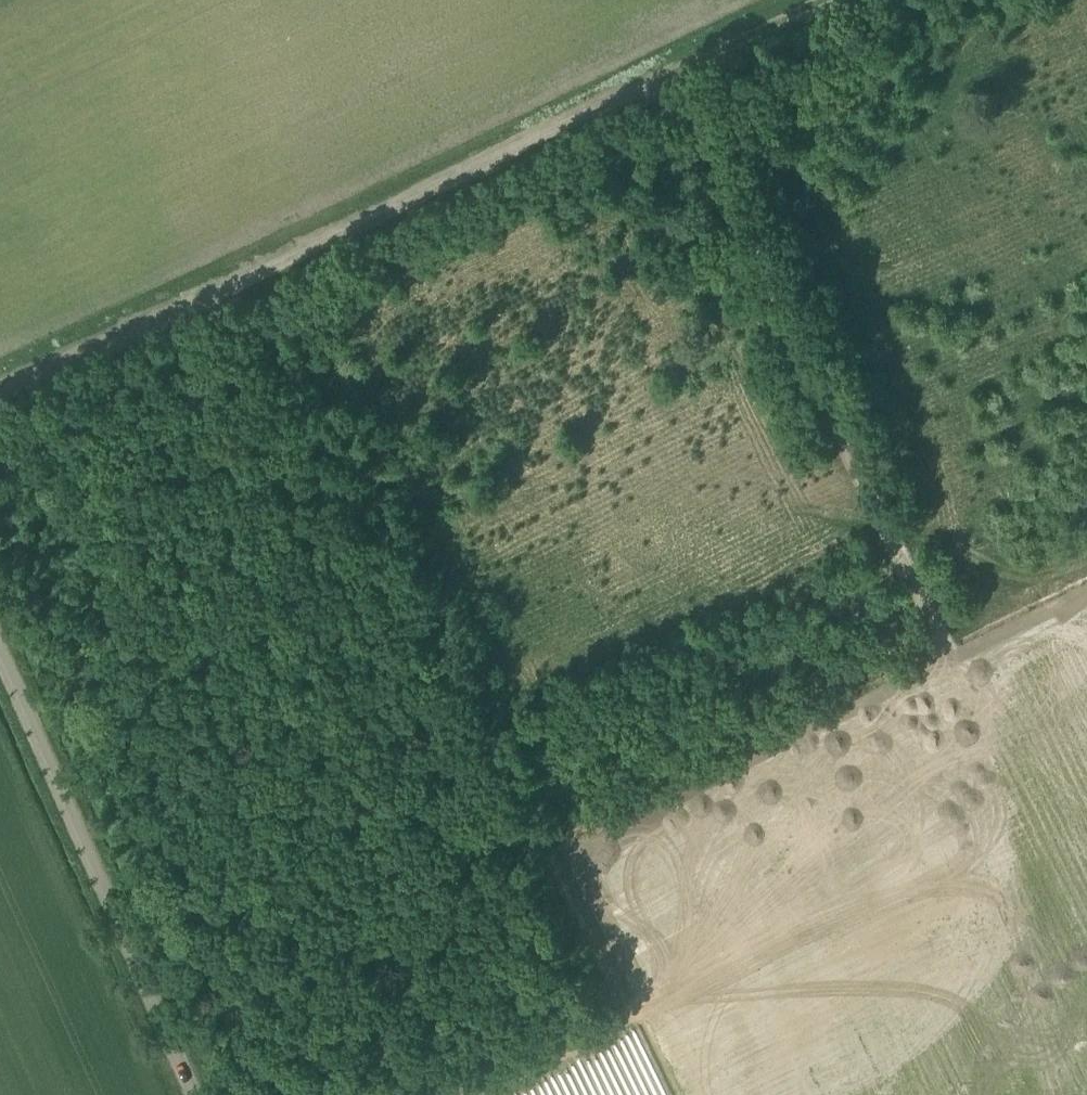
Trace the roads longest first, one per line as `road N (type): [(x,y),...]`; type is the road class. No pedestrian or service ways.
road 1 (track): [(849,0),(0,394)]
road 2 (unclassified): [(198,1094),(0,637)]

